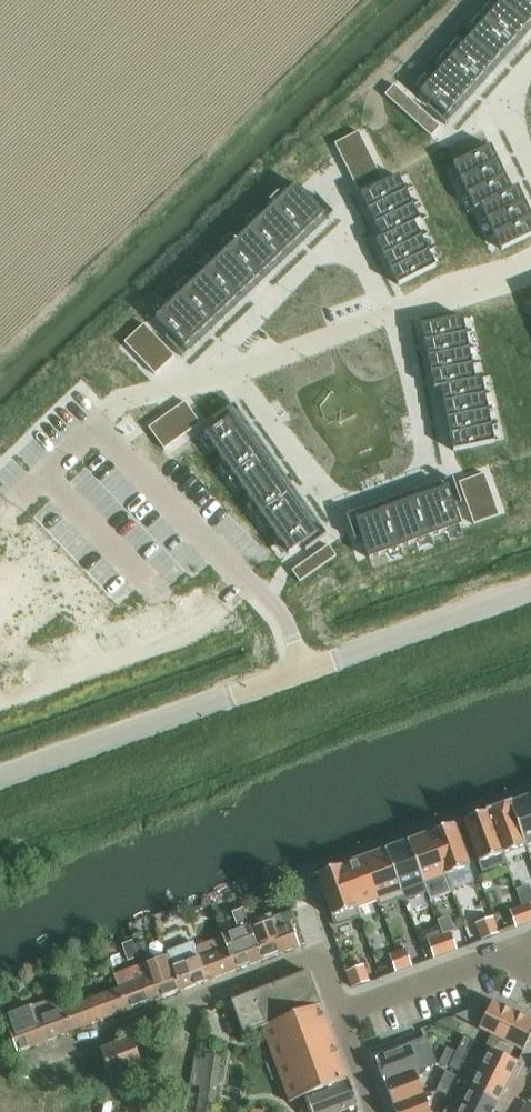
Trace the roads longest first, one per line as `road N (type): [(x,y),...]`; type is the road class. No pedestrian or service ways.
road 1 (residential): [(340,1012),(318,952),(34,1058)]
road 2 (unclassified): [(91,427),(274,610),(302,670)]
road 3 (unclassified): [(302,670),(0,778)]
road 4 (unclassified): [(530,588),(302,670)]
road 5 (residential): [(340,1012),(497,954)]

